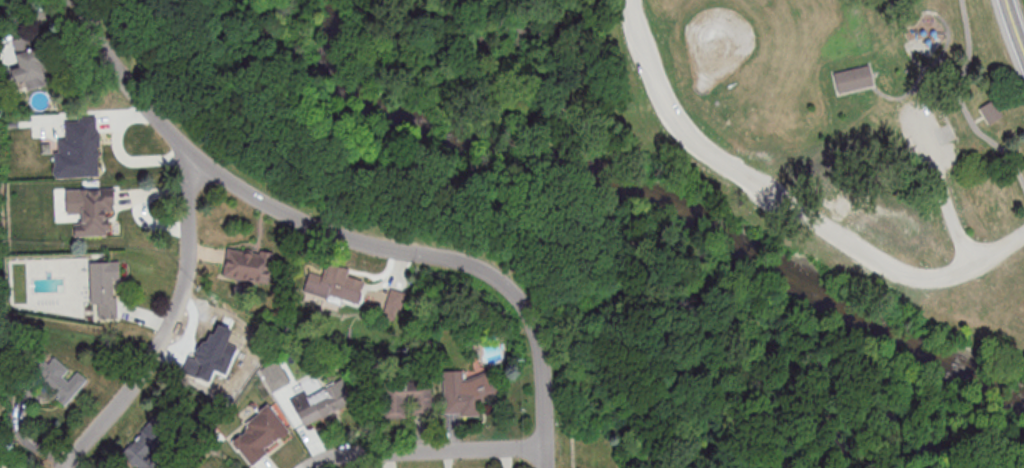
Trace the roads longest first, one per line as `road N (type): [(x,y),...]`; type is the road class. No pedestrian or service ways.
road 1 (residential): [(542,467),(535,342),(508,290),(453,260),(341,239),(241,192),(143,109),(76,0)]
road 2 (residential): [(69,466),(143,369),(178,301),(186,254),(183,149)]
road 3 (residential): [(307,467),(351,454),(542,447)]

